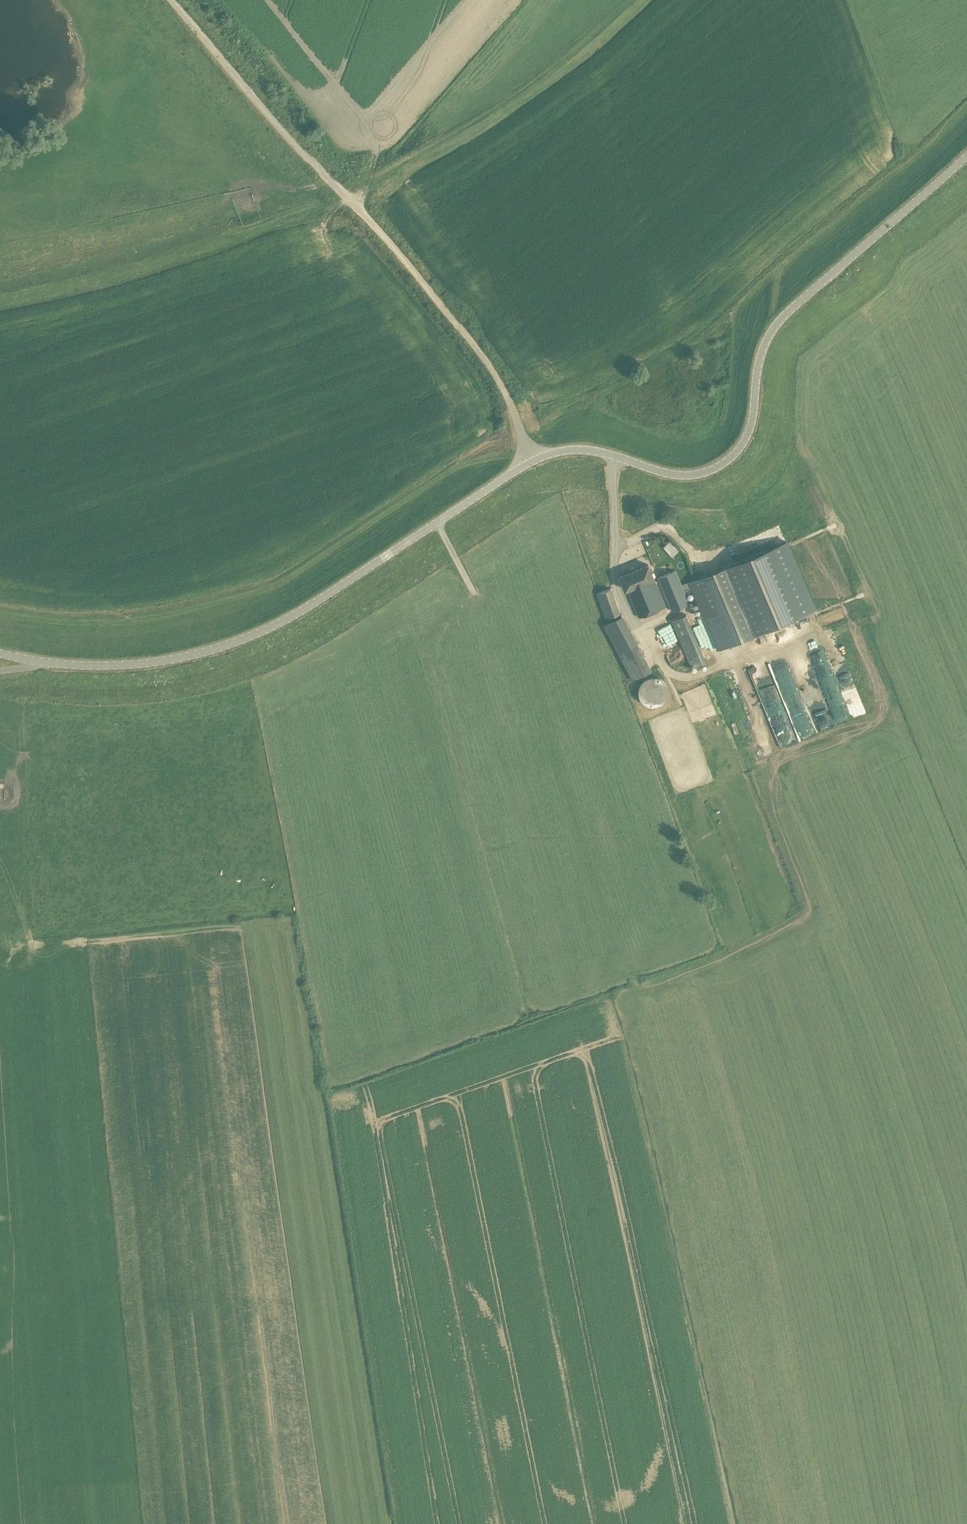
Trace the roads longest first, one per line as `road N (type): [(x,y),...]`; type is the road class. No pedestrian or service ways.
road 1 (unclassified): [(966,155),(771,332),(746,439),(722,464),(674,474),(587,450),(532,461)]
road 2 (unclassified): [(532,461),(483,357),(170,0)]
road 3 (unclassified): [(0,651),(116,664),(178,657),(260,632),(532,461)]

